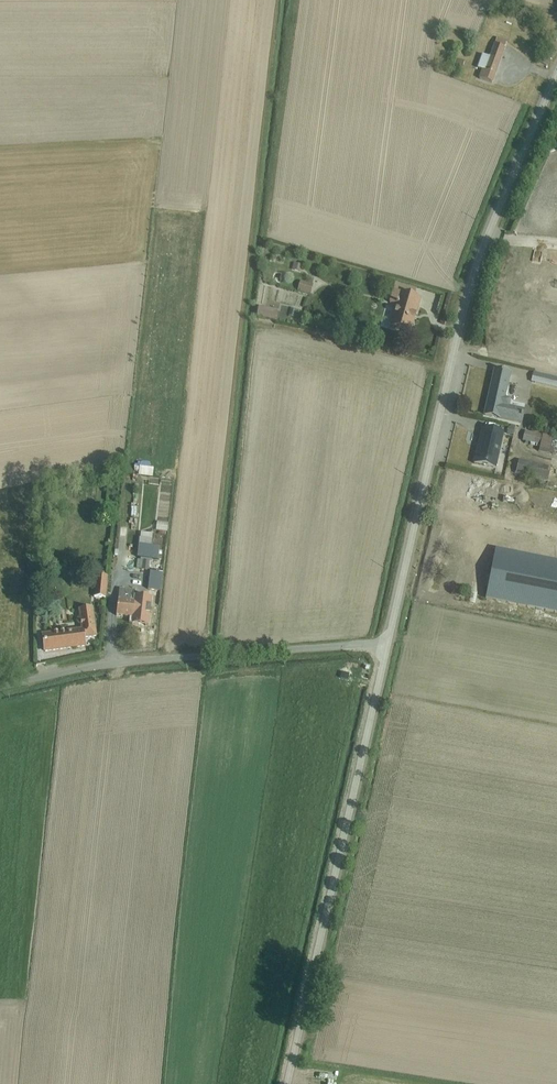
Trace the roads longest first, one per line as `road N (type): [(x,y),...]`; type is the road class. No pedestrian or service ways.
road 1 (unclassified): [(556,77),(481,257),(389,643)]
road 2 (unclassified): [(389,643),(289,1083)]
road 3 (unclassified): [(389,643),(152,660),(0,688)]

